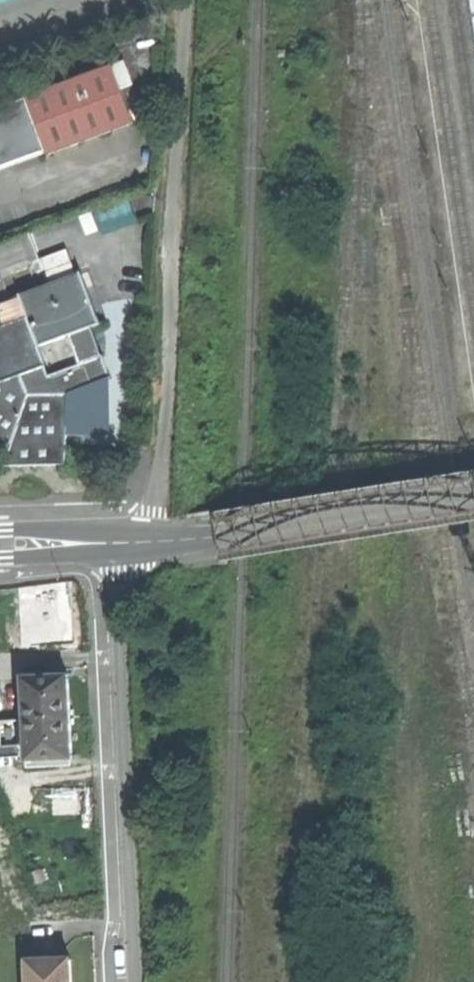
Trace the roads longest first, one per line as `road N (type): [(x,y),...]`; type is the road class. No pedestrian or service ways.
road 1 (track): [(159,539),(190,0)]
road 2 (unclassified): [(116,539),(136,981)]
road 3 (tertiary): [(473,496),(212,538)]

